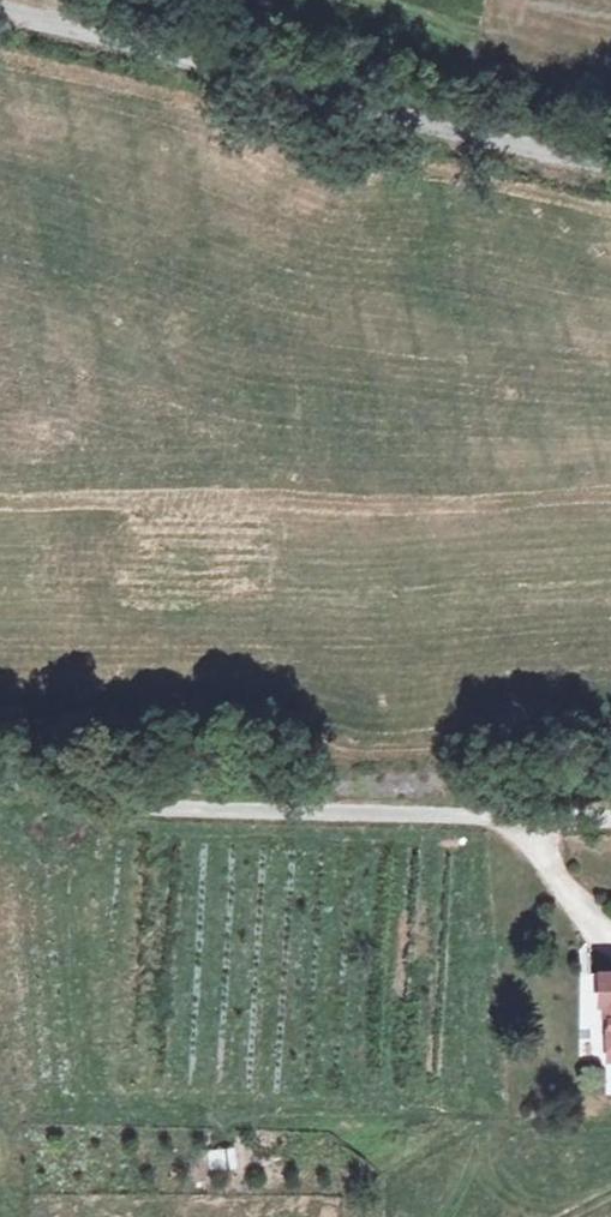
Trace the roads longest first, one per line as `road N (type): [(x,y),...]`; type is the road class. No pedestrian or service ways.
road 1 (unclassified): [(0,780),(100,804),(610,819)]
road 2 (unclassified): [(610,167),(292,84),(50,0)]

